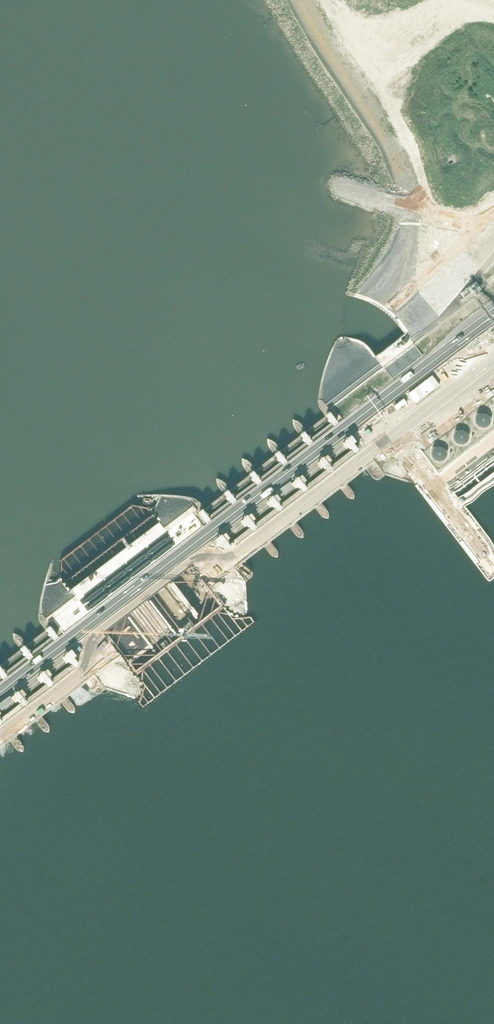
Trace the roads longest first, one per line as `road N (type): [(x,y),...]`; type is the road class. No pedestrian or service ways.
road 1 (motorway): [(0,736),(493,353)]
road 2 (motorway): [(493,315),(0,692)]

